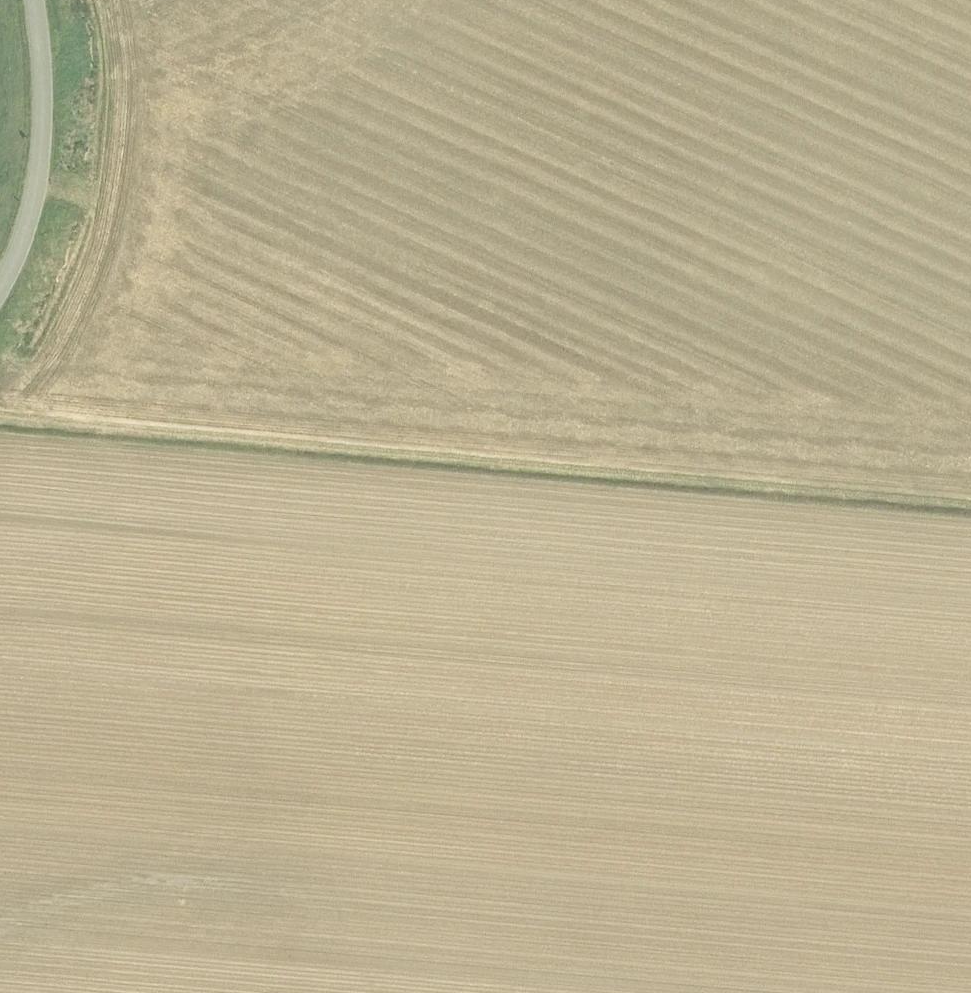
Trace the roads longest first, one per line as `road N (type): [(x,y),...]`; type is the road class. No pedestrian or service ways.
road 1 (unclassified): [(0,286),(40,168),(35,0)]

